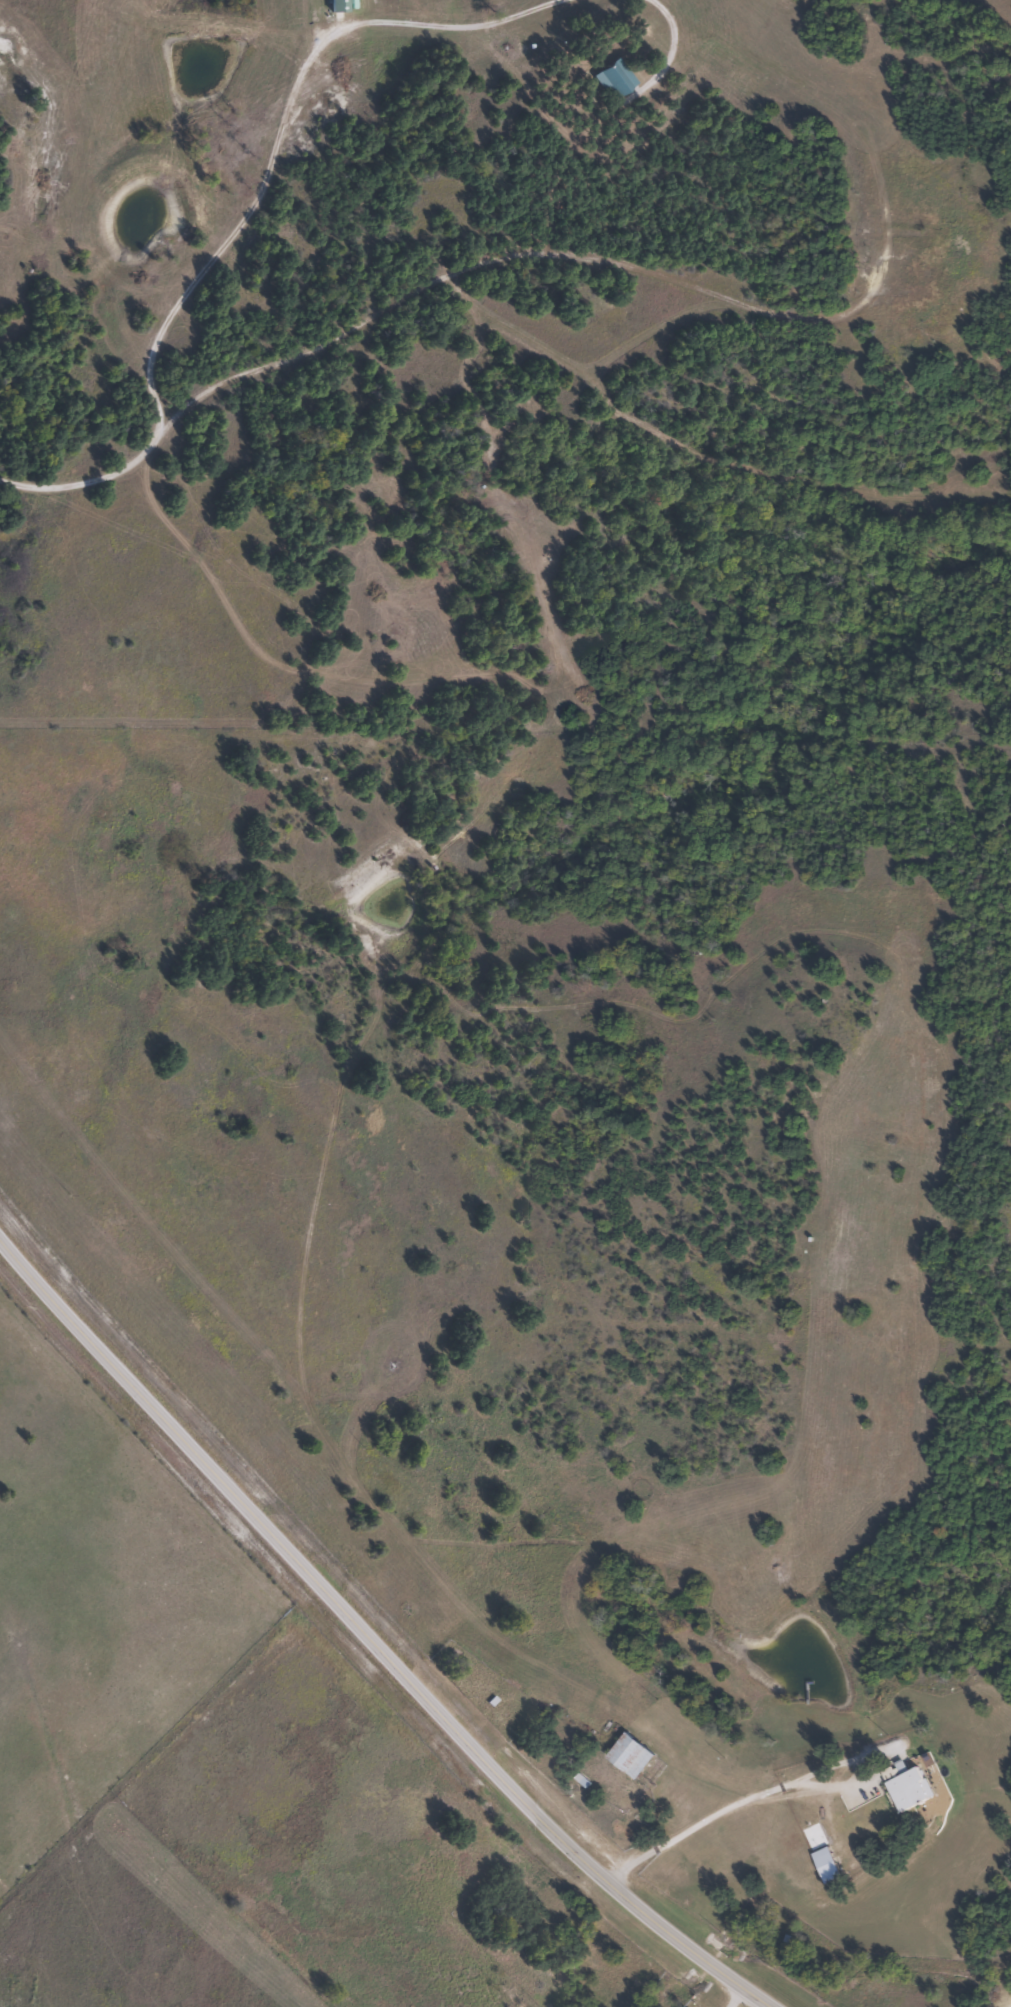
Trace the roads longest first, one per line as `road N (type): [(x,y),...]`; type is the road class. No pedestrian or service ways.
road 1 (secondary): [(0,1241),(497,1778),(627,1901),(769,2006)]

